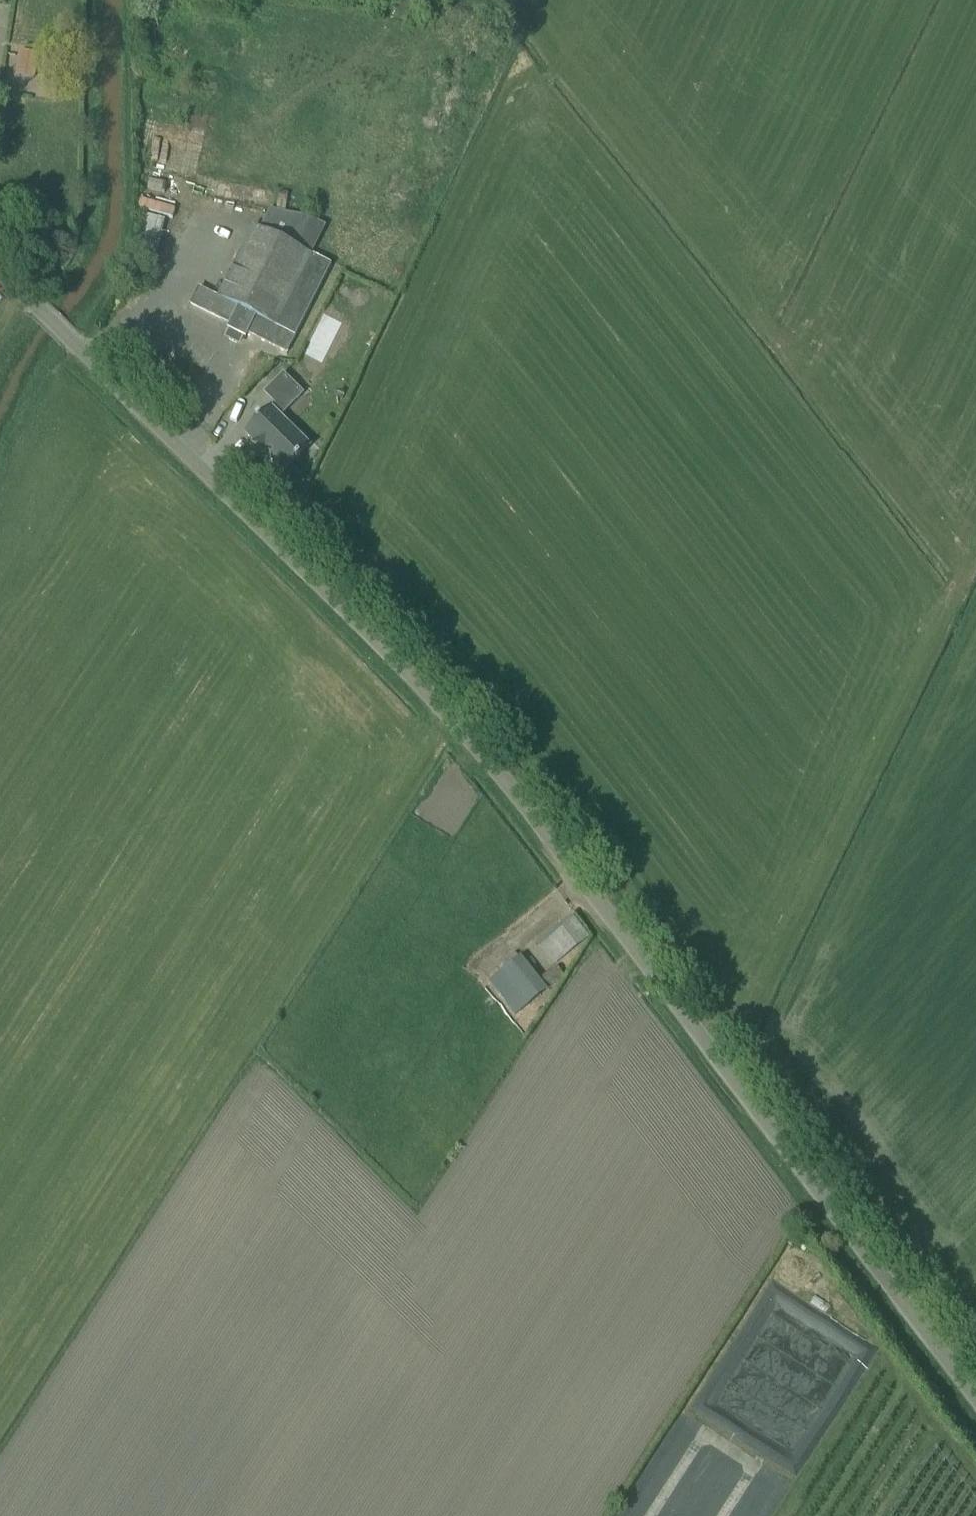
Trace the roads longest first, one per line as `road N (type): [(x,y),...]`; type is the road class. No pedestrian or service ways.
road 1 (unclassified): [(975,1412),(505,789),(413,683),(0,285)]

